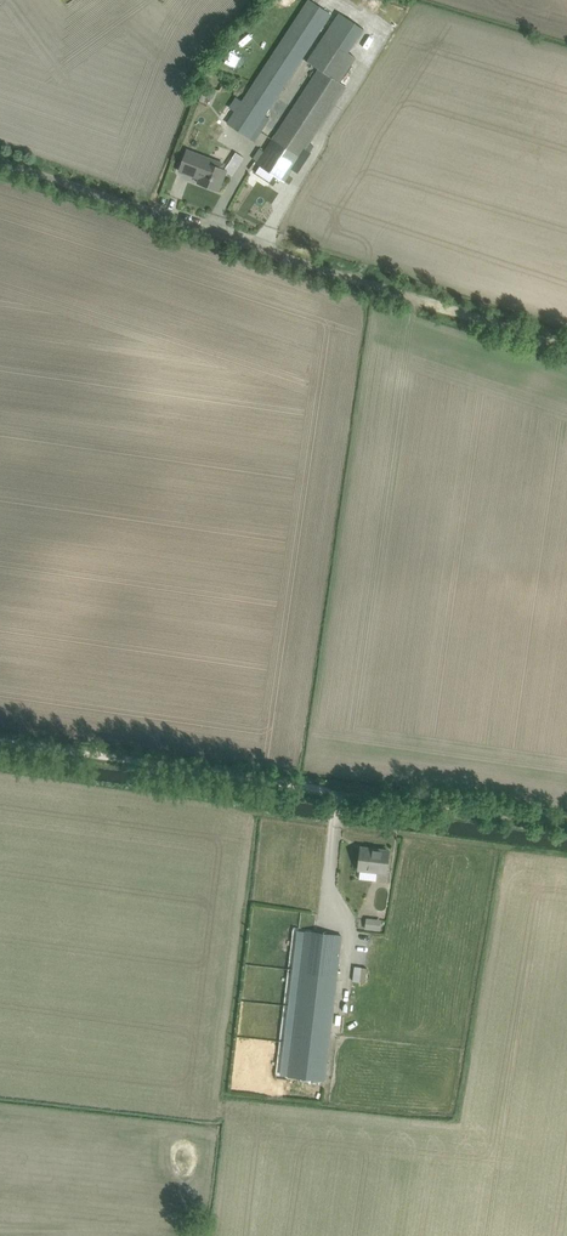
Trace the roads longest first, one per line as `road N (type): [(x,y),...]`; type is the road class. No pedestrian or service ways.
road 1 (track): [(0,729),(566,812)]

